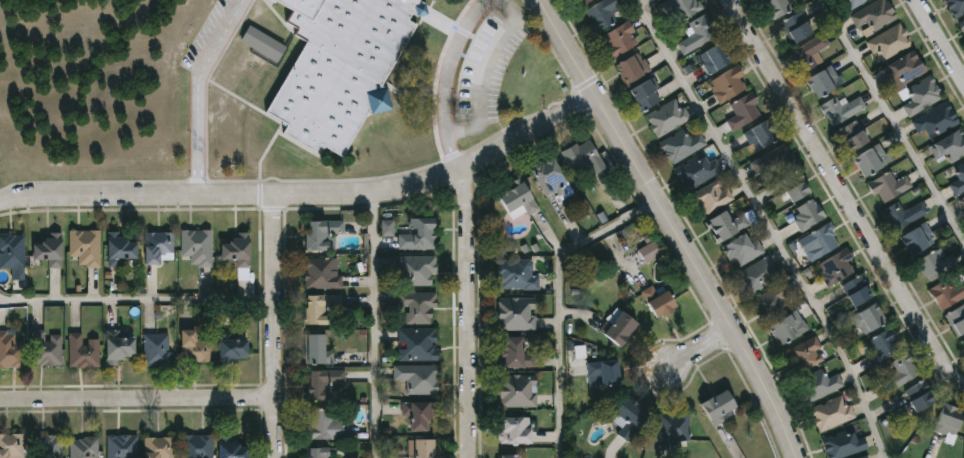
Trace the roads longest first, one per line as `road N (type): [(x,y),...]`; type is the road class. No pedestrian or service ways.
road 1 (residential): [(591,97),(458,169),(376,192),(33,192),(0,201)]
road 2 (tertiary): [(536,0),(728,330),(792,457)]
road 3 (residential): [(963,383),(949,377),(725,0)]
road 4 (residential): [(458,169),(469,457)]
road 5 (residential): [(277,399),(0,406)]
road 6 (residential): [(274,193),(277,457)]

